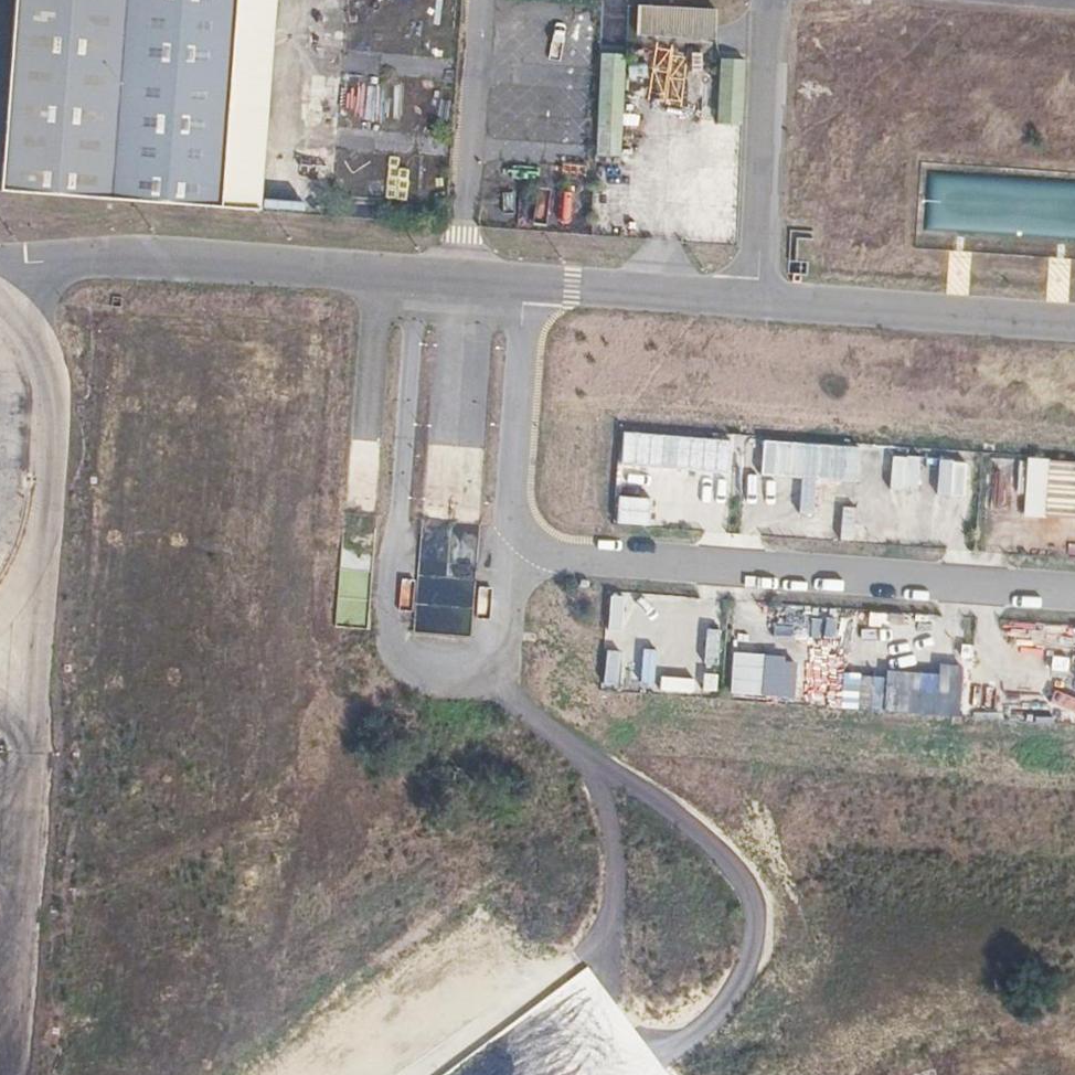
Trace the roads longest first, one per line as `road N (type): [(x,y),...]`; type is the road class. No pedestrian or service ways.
road 1 (unclassified): [(0,285),(47,261),(142,255),(1074,325)]

